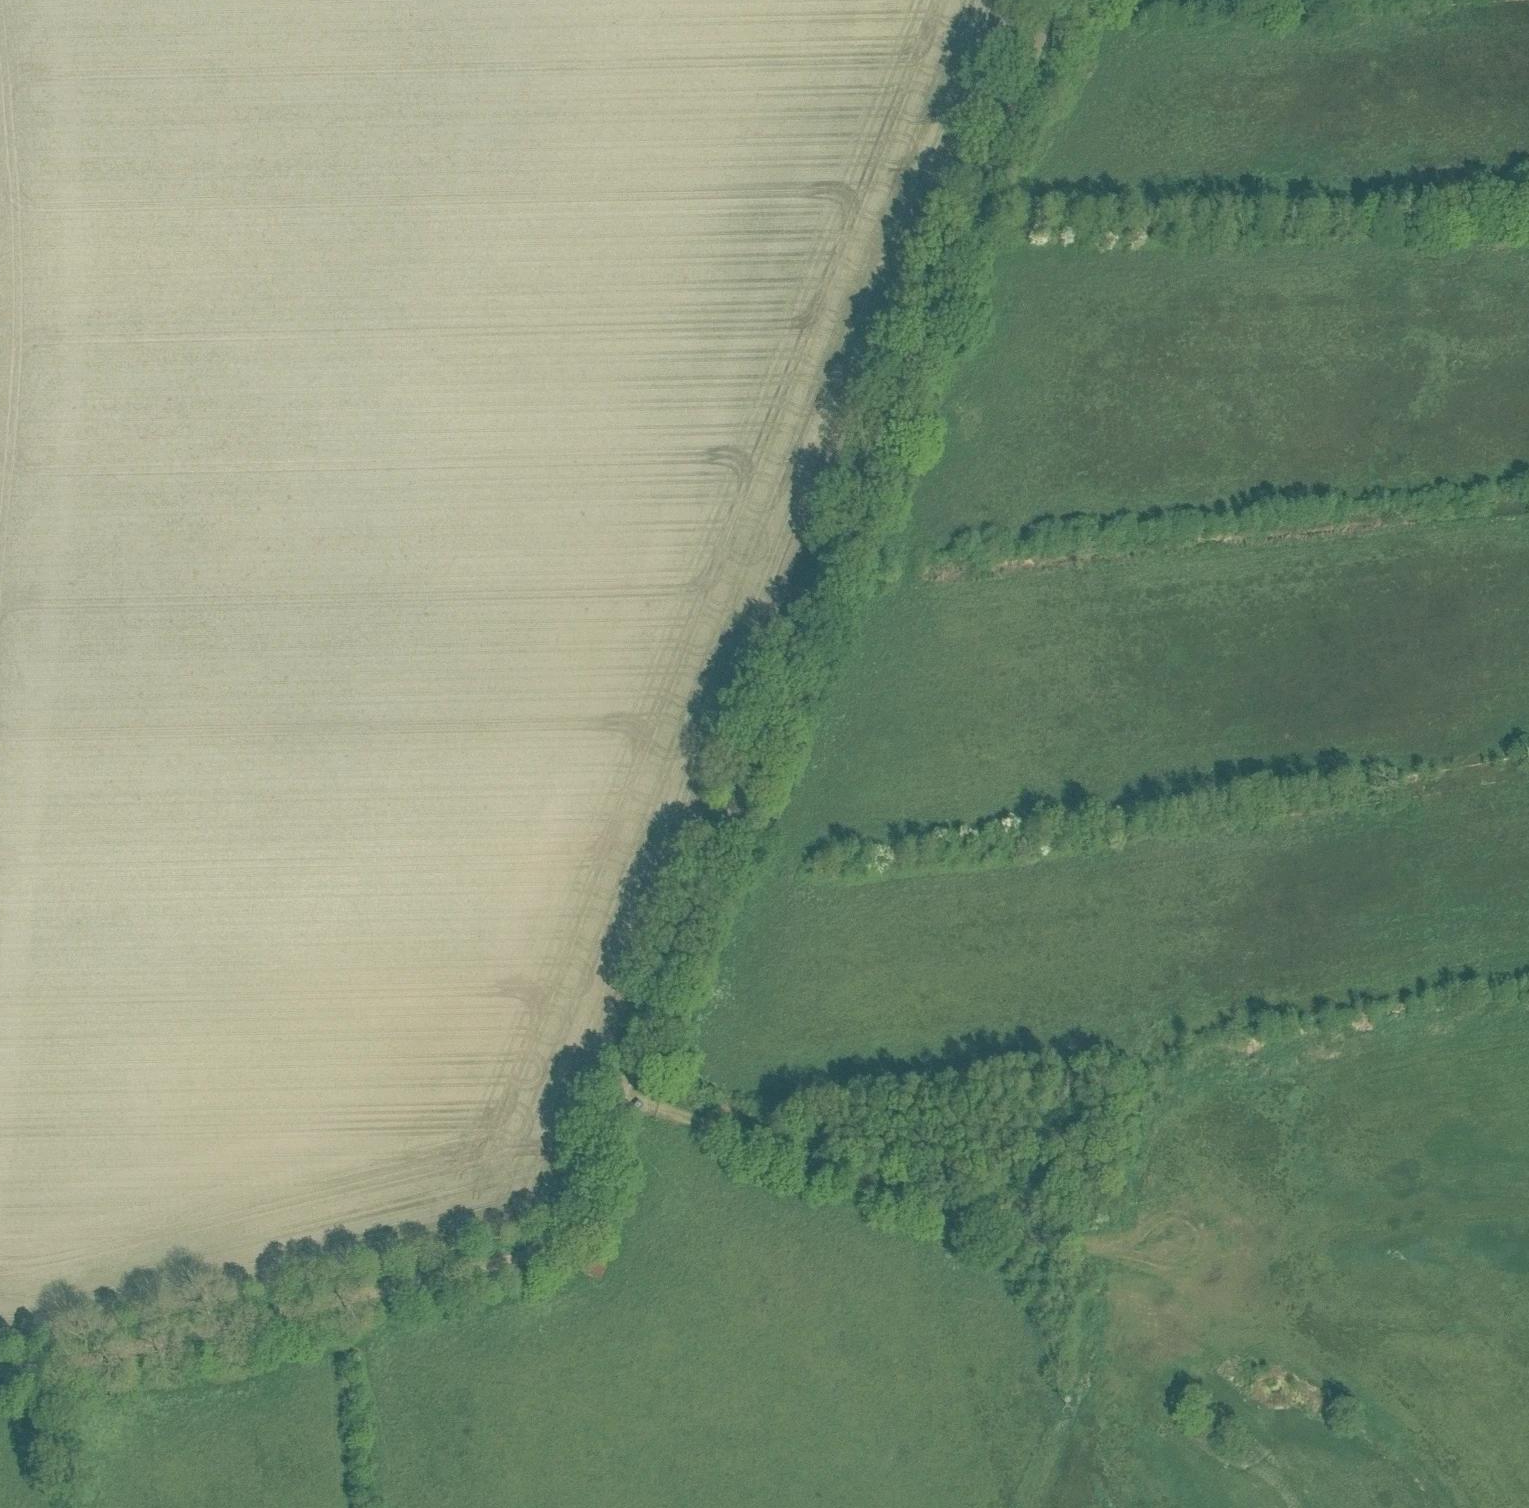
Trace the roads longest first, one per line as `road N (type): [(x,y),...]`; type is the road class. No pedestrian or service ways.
road 1 (unclassified): [(0,1373),(104,1357),(519,1259),(554,1244),(1054,0)]

